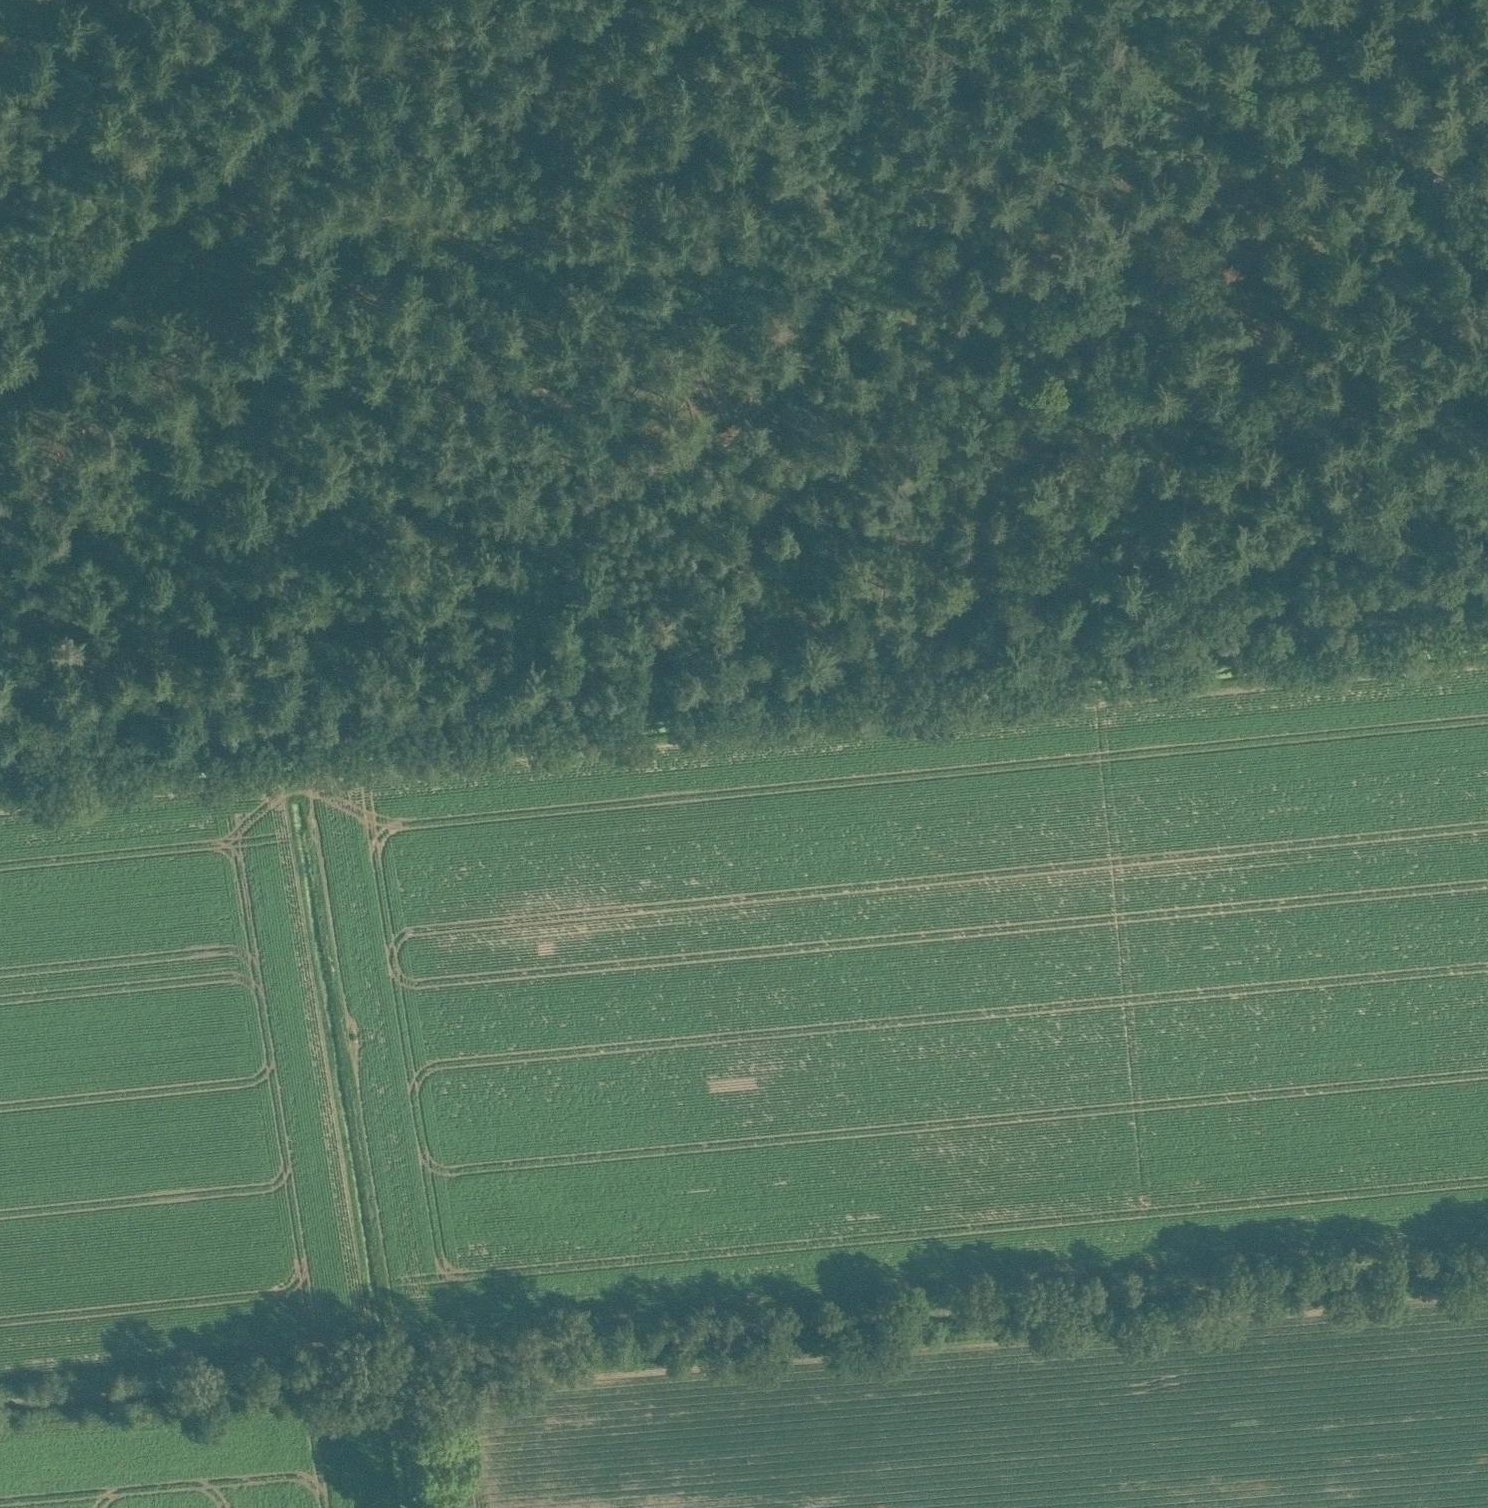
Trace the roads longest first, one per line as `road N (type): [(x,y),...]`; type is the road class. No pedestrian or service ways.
road 1 (track): [(409,1365),(1487,1256)]
road 2 (track): [(0,759),(869,674)]
road 3 (track): [(914,671),(1487,617)]
road 4 (track): [(0,1402),(409,1365)]
road 5 (track): [(0,395),(250,123)]
road 6 (unclassified): [(1487,215),(1254,0)]

